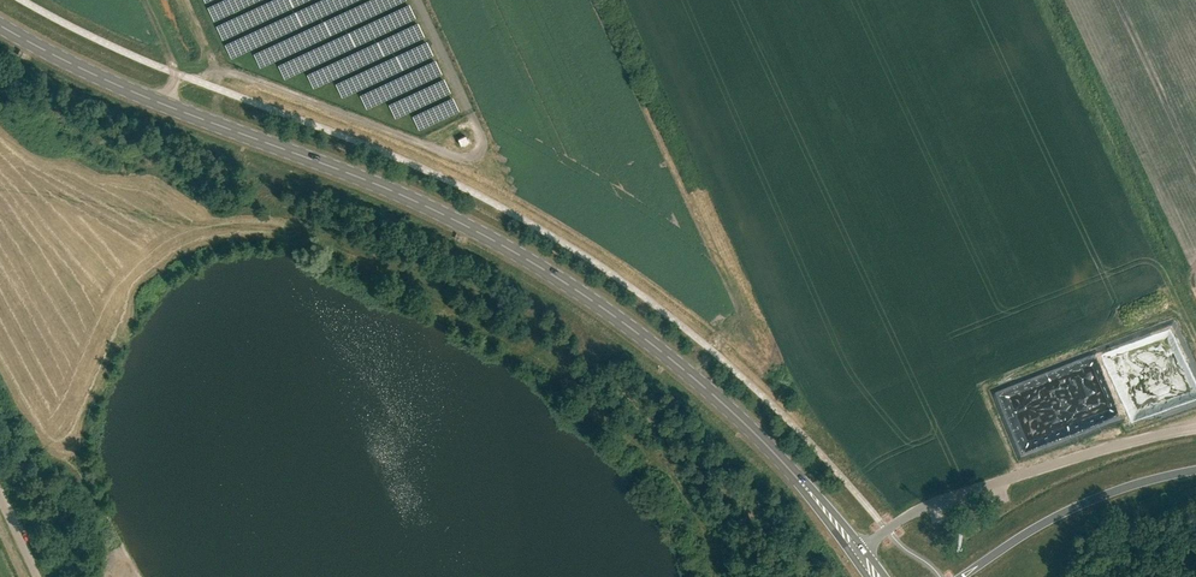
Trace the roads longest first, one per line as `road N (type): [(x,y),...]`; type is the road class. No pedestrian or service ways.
road 1 (primary): [(858,552),(747,422),(597,302),(438,211),(146,97),(0,24)]
road 2 (unclassified): [(858,552),(934,503),(1138,439),(1195,430)]
road 3 (primary): [(1195,470),(1079,506),(962,576)]

